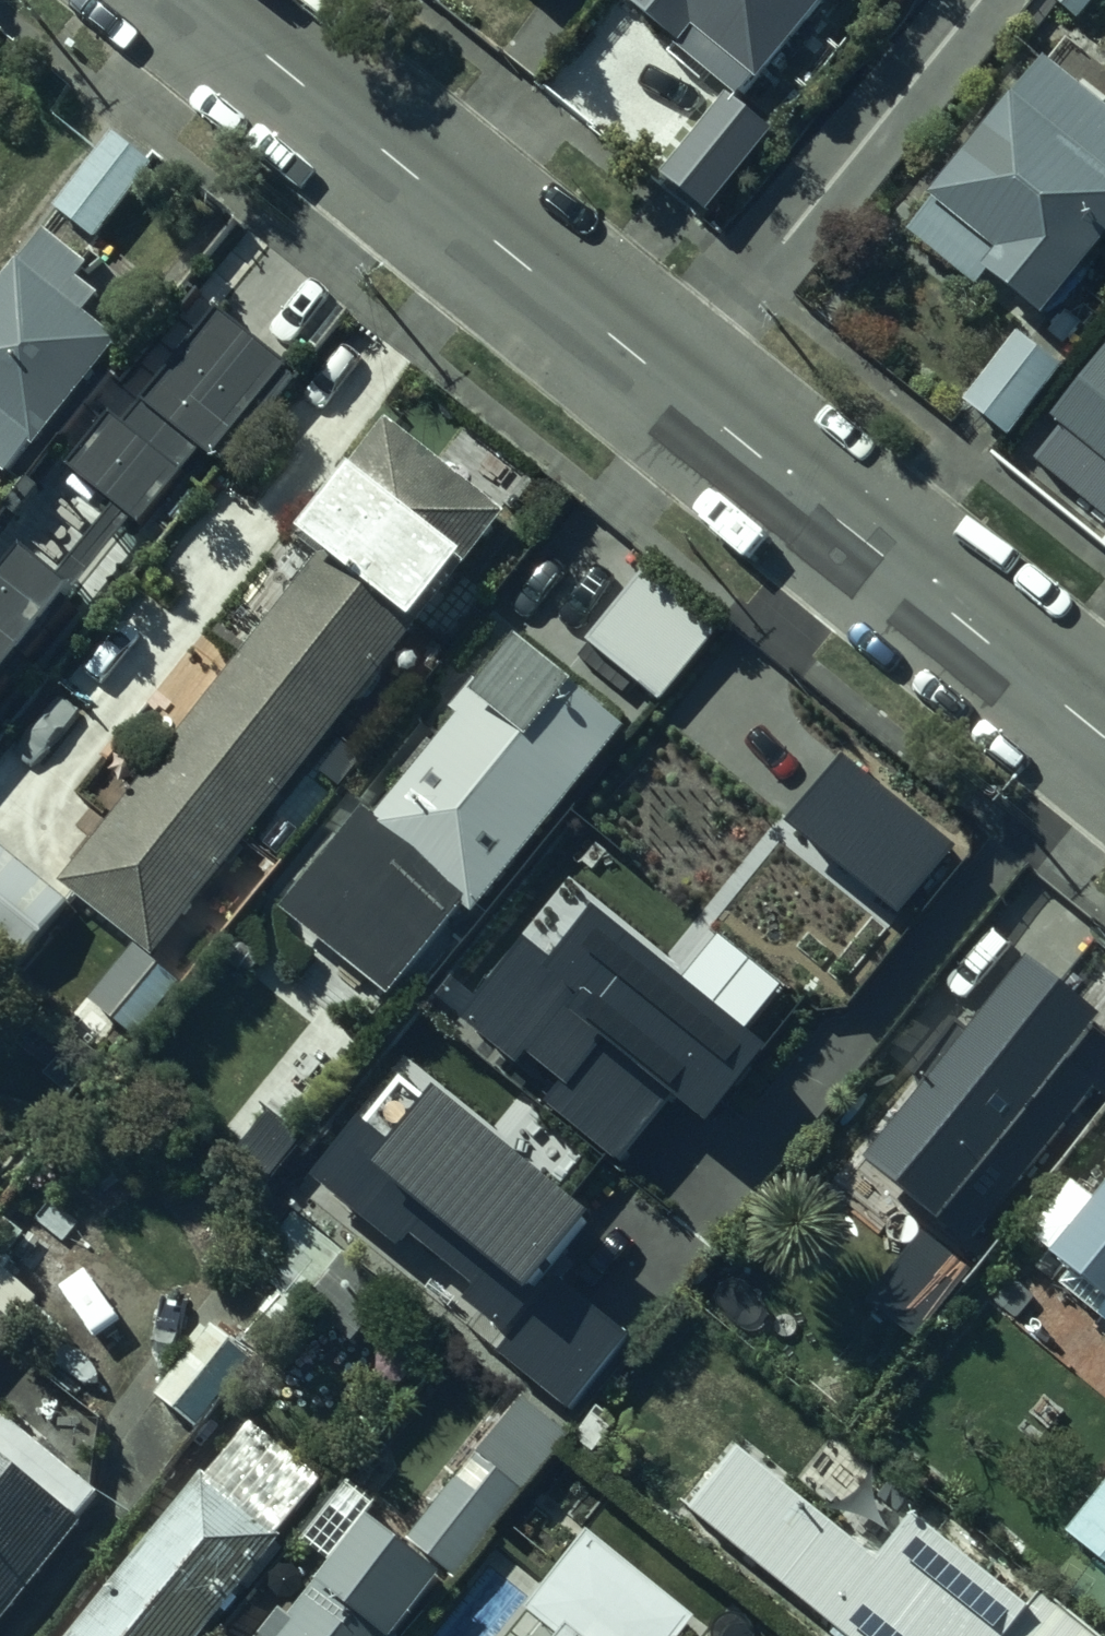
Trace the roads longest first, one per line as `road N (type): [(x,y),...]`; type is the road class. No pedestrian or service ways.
road 1 (tertiary): [(200,0),(1104,738)]

